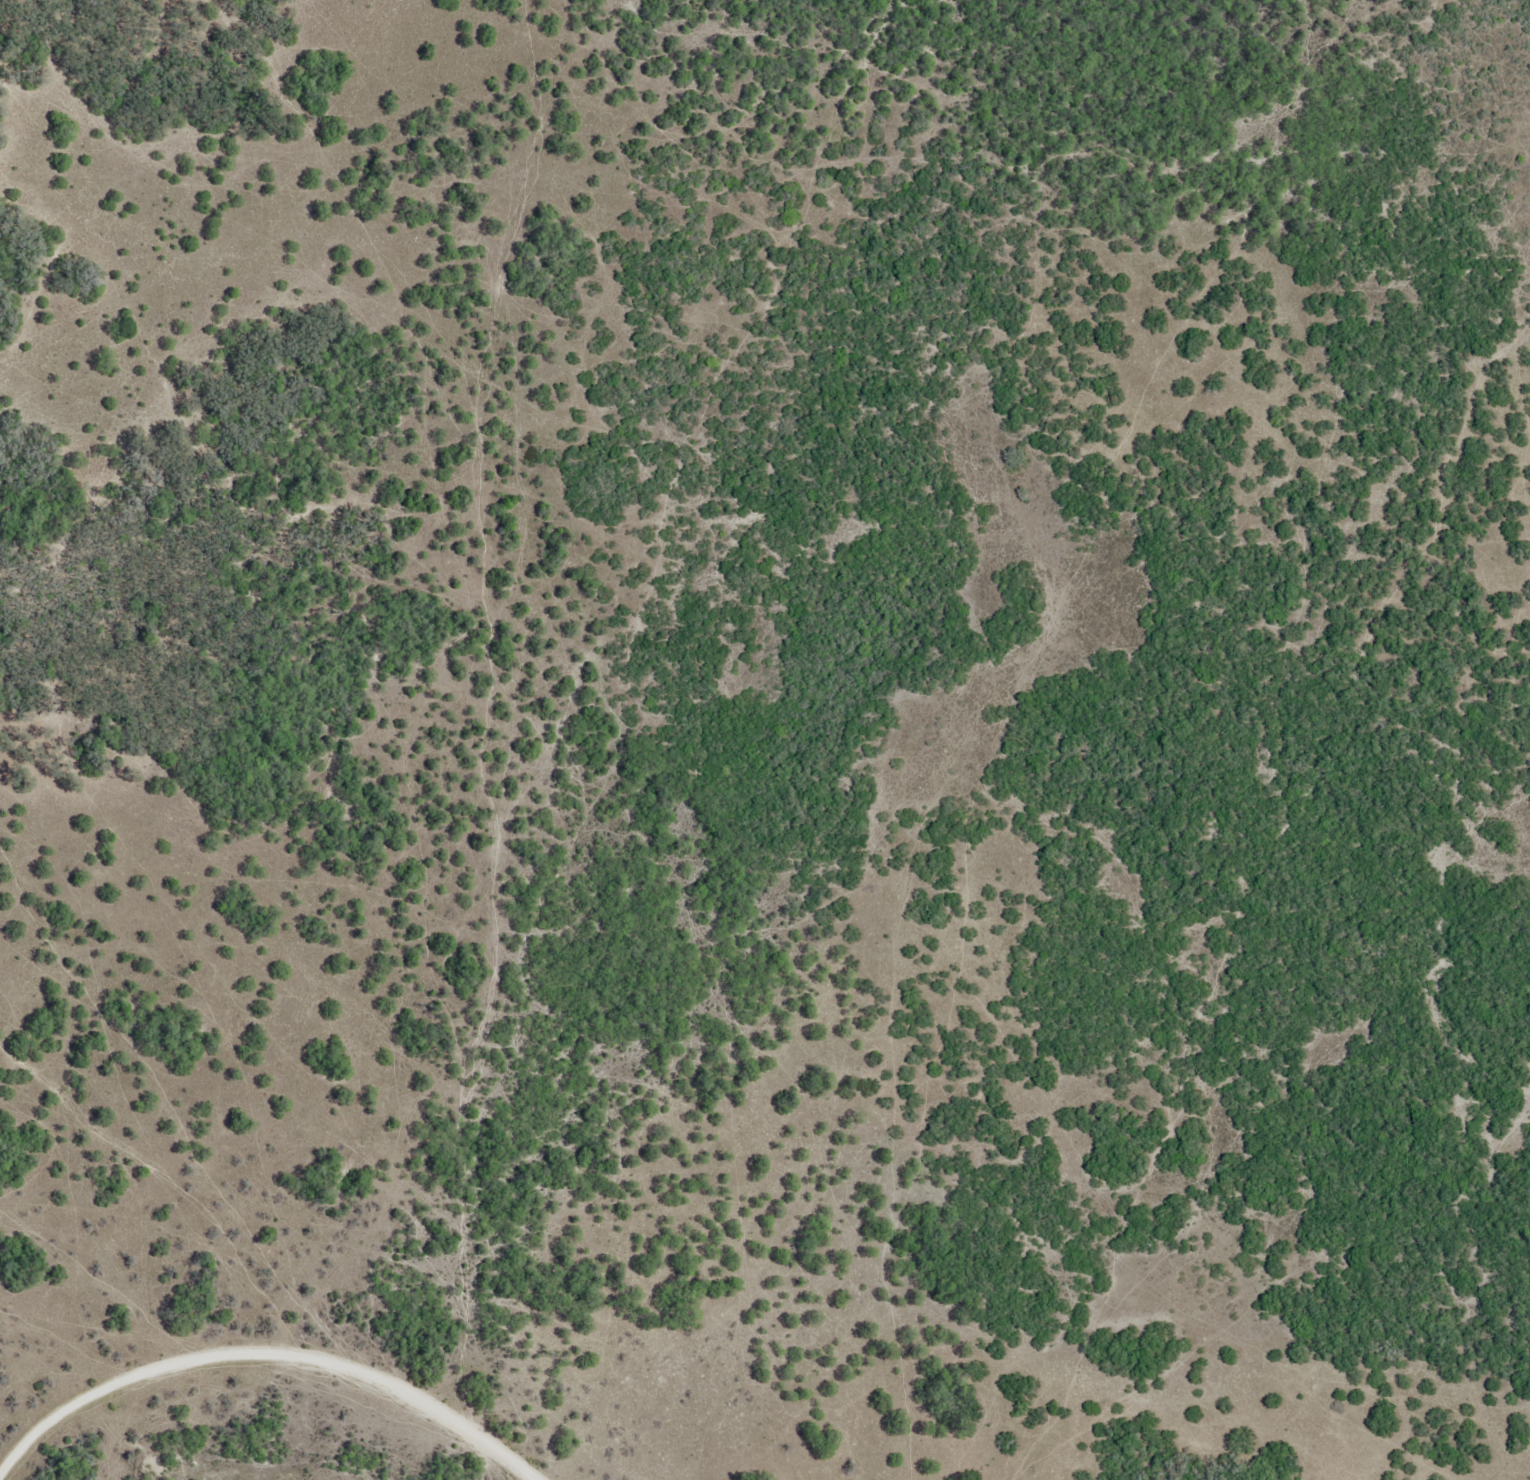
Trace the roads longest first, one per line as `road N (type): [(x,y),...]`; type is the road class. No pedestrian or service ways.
road 1 (residential): [(32,1479),(94,1420),(190,1358),(295,1324),(395,1353),(517,1479)]

